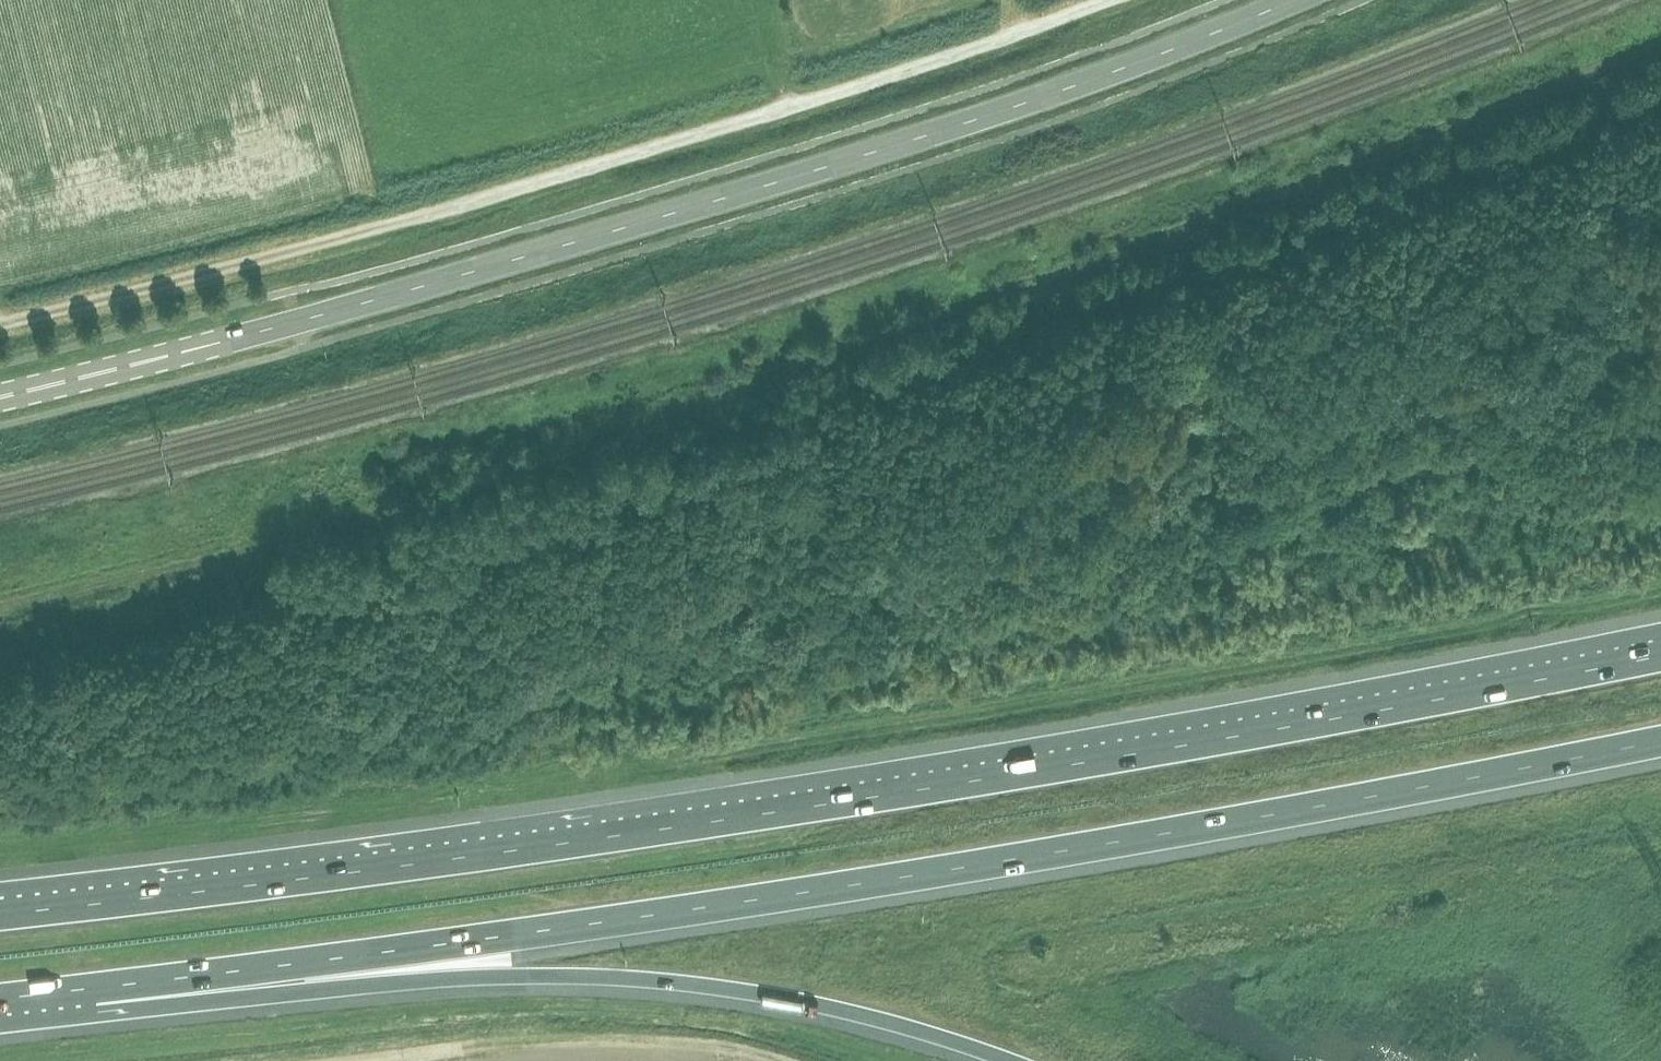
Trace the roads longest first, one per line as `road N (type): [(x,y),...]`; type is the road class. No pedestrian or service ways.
road 1 (track): [(0,614),(424,500),(1003,292),(1063,278),(1660,40)]
road 2 (motorway): [(1660,653),(1011,774),(348,874),(0,914)]
road 3 (motorway): [(90,989),(1035,856),(1660,740)]
road 4 (primary): [(0,395),(705,206),(1010,112),(1305,0)]
road 5 (unclassified): [(0,320),(308,243),(1114,0)]
road 6 (motorway): [(90,989),(538,975),(679,981),(839,1008),(1012,1060)]

